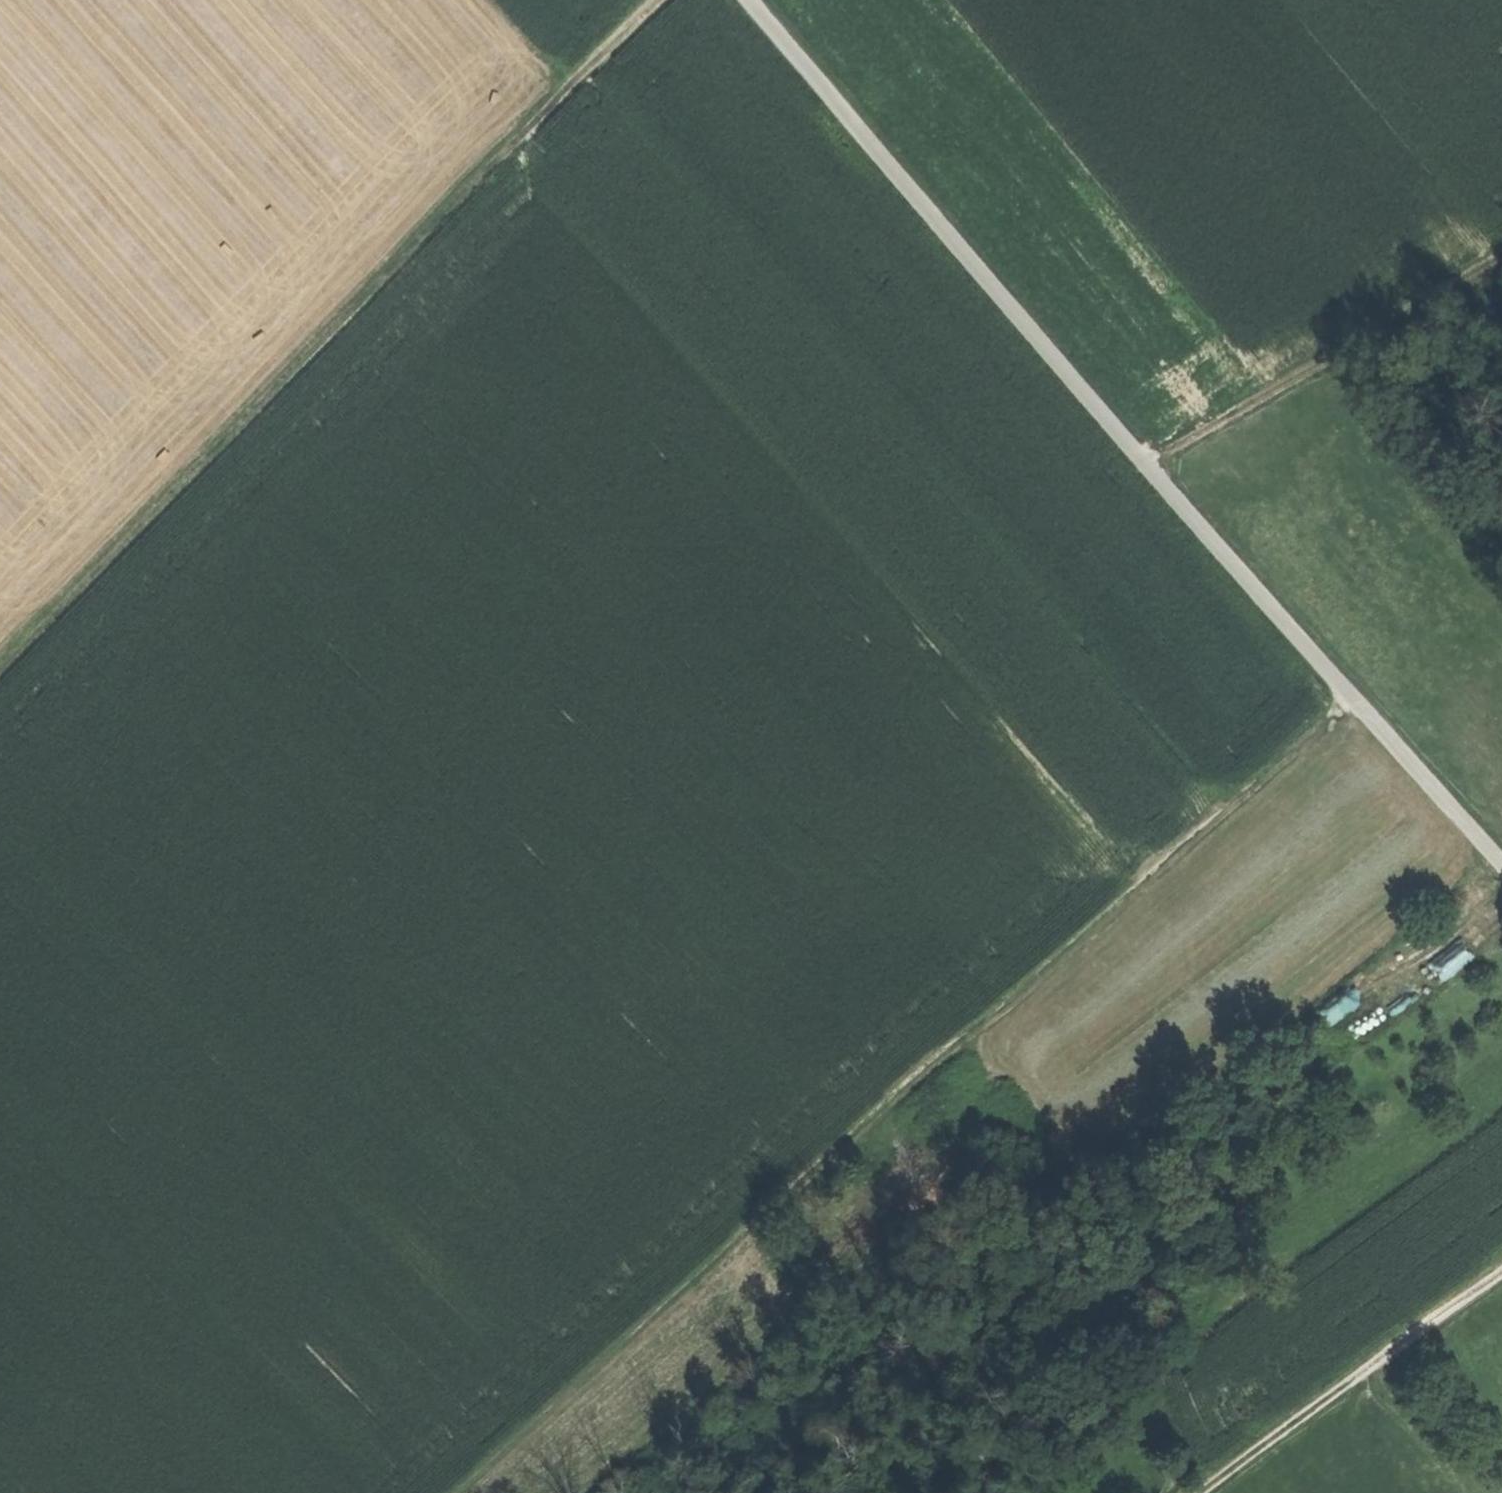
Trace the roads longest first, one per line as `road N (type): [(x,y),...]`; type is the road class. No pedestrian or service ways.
road 1 (track): [(660,0),(0,679)]
road 2 (track): [(1501,265),(1152,456)]
road 3 (track): [(1501,1271),(1201,1492)]

